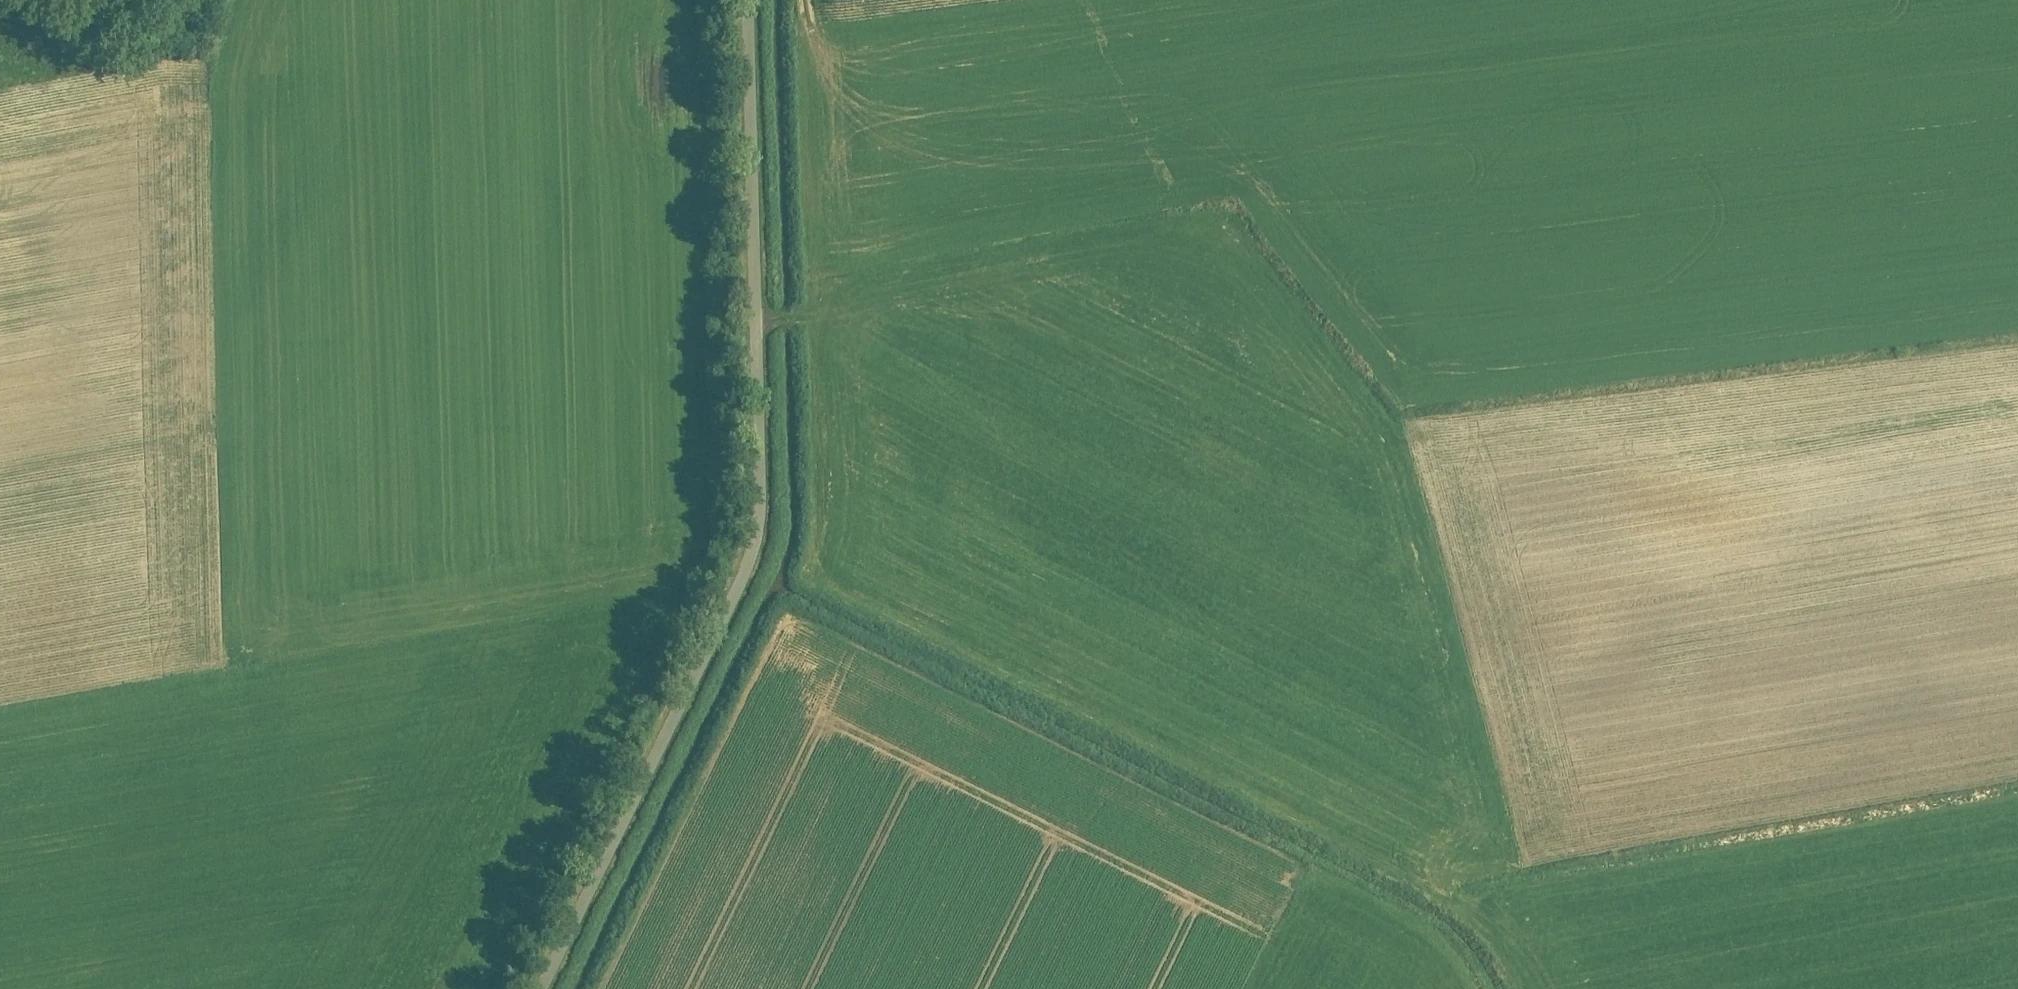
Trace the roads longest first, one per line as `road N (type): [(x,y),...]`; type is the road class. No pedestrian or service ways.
road 1 (unclassified): [(737,0),(747,454),(732,585),(534,988)]

